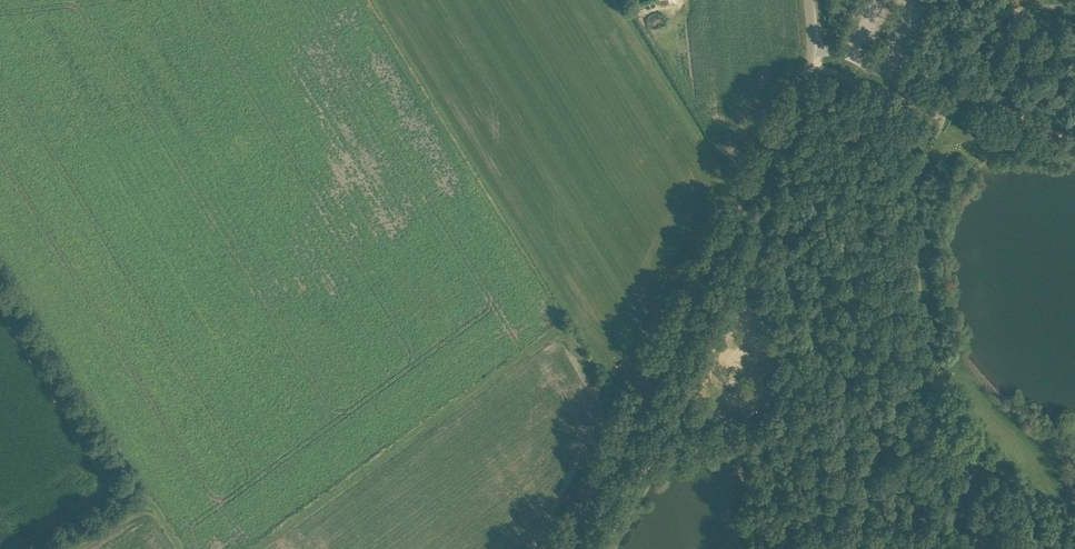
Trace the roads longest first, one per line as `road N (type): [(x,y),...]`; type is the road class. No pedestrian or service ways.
road 1 (unclassified): [(564,548),(812,61),(811,0)]

